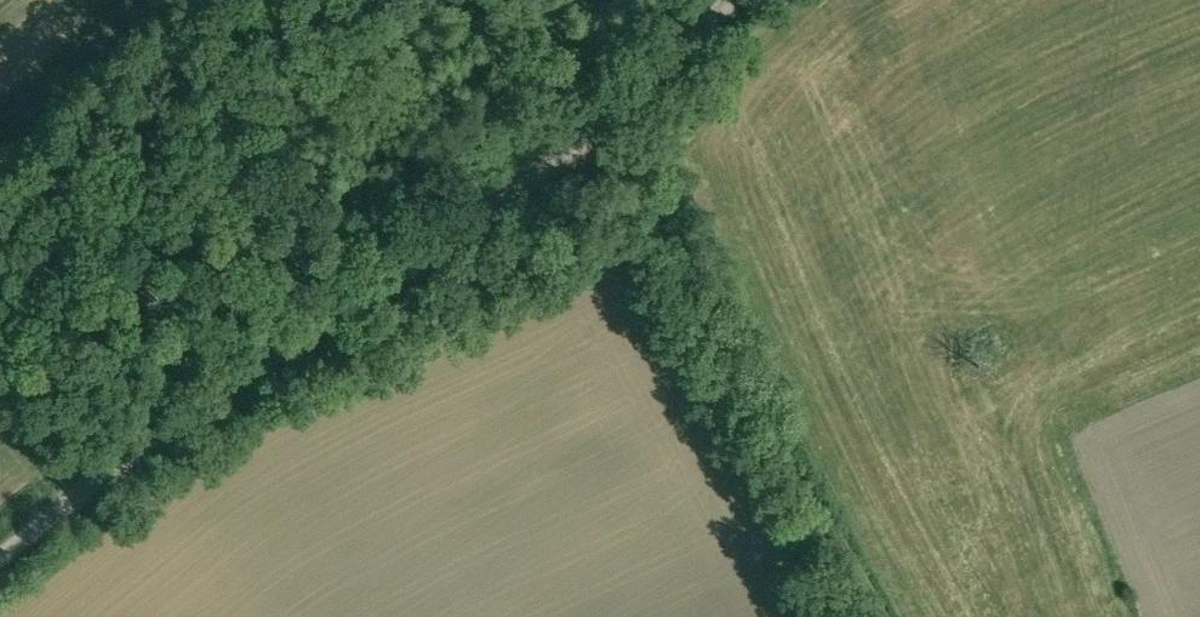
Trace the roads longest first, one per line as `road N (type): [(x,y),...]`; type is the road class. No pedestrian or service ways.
road 1 (unclassified): [(0,562),(158,435),(593,135),(727,0)]
road 2 (track): [(462,0),(593,135),(716,340)]

